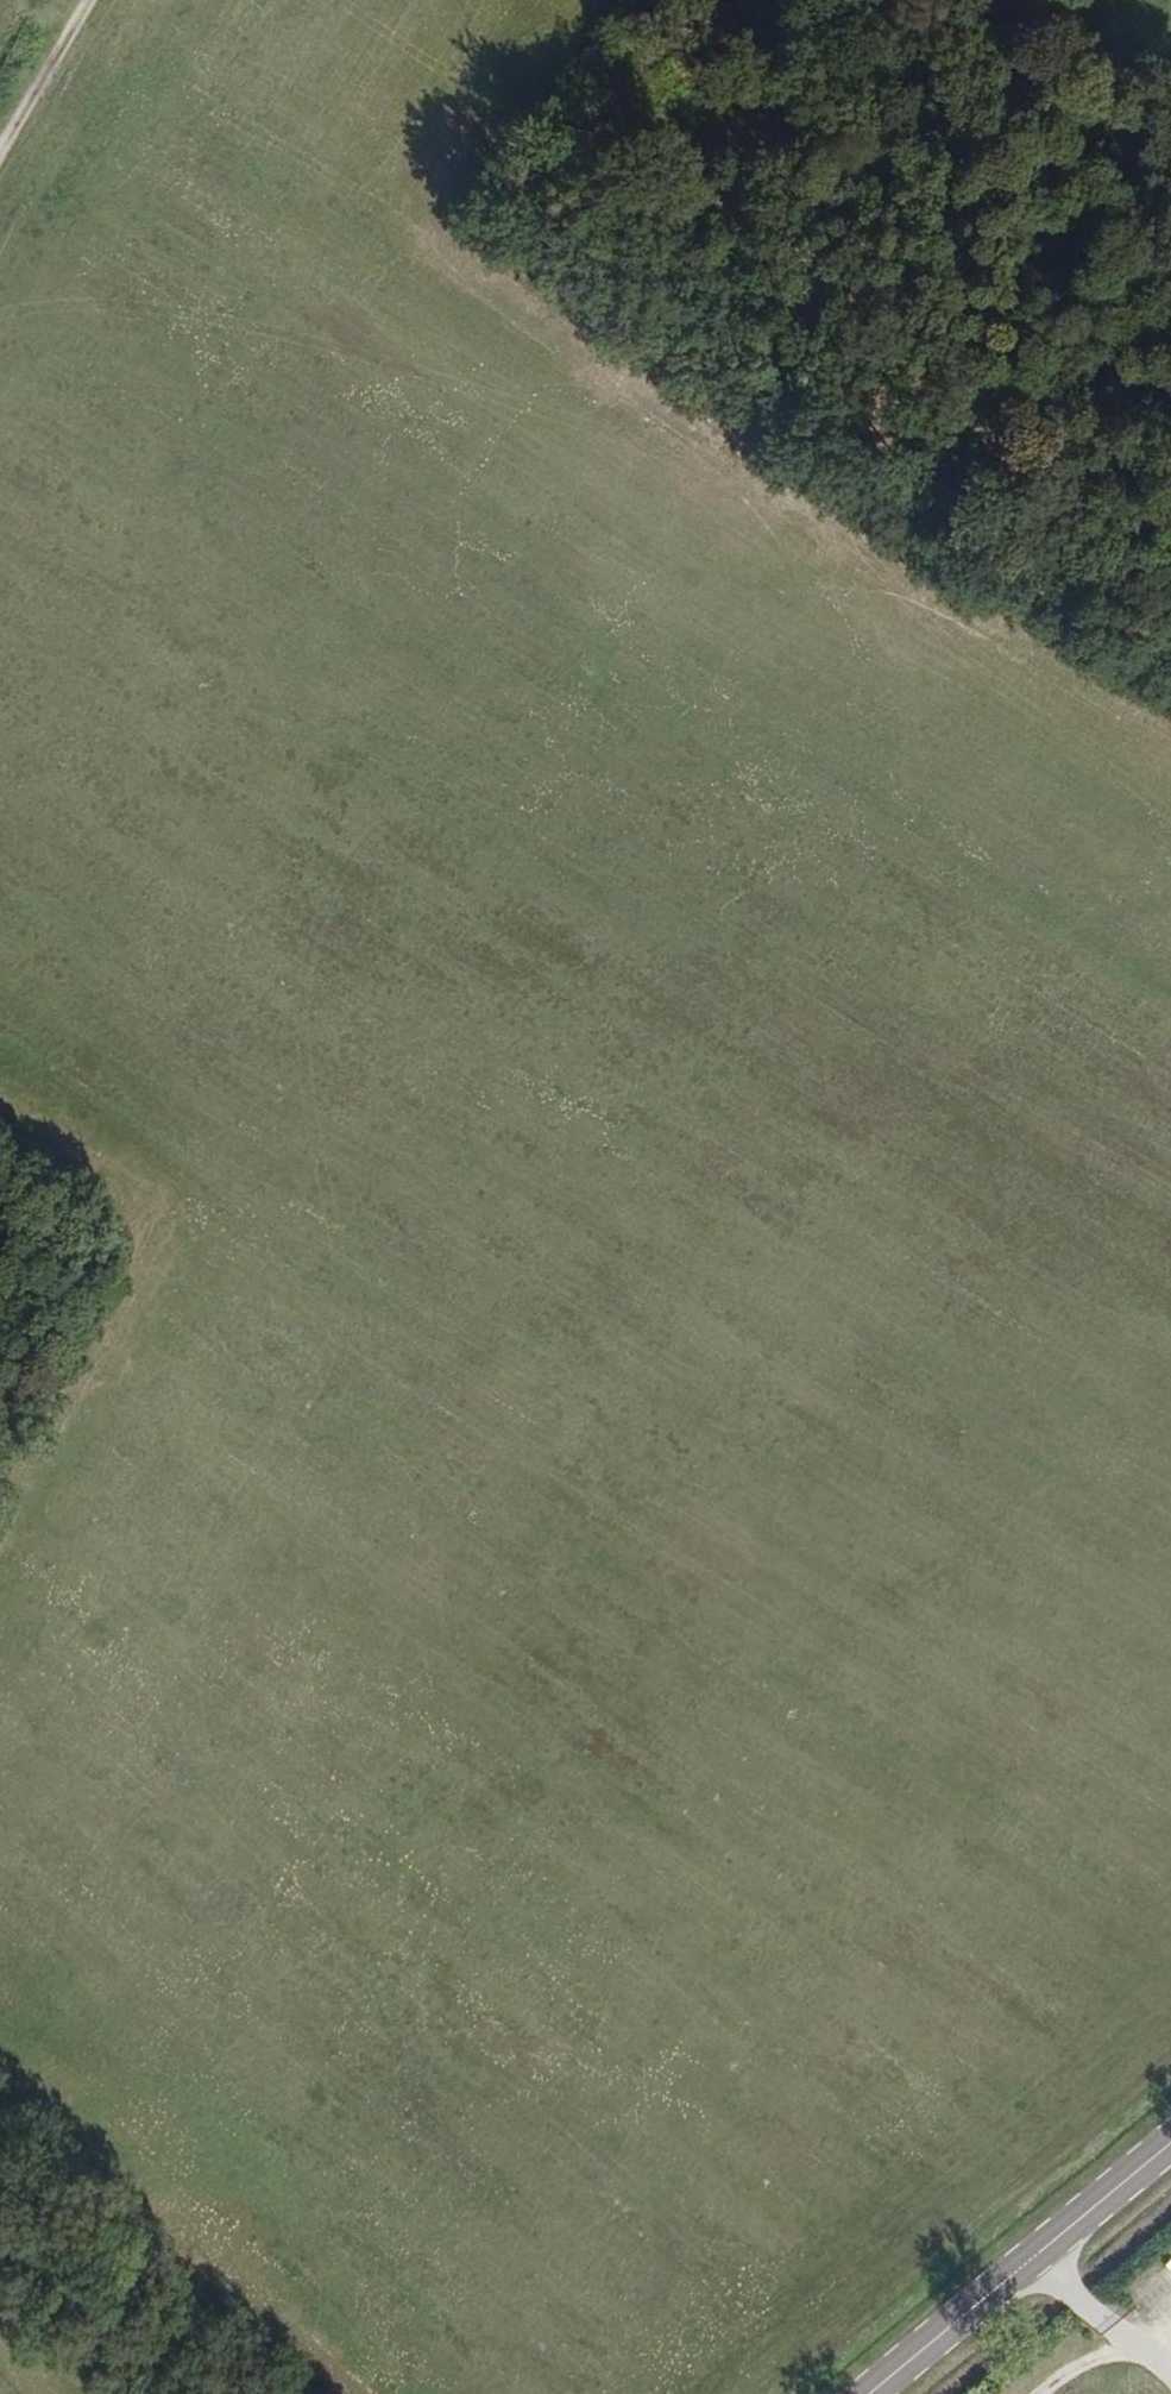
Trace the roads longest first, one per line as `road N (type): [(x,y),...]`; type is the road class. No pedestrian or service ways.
road 1 (primary): [(868,2393),(1170,2143)]
road 2 (track): [(1170,2377),(1038,2252)]
road 3 (track): [(80,0),(0,141)]

